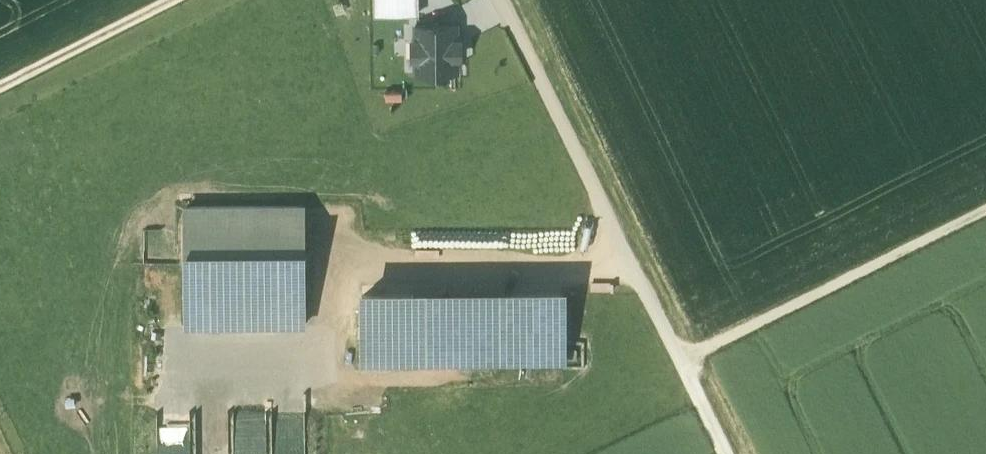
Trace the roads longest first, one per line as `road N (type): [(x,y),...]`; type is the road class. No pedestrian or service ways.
road 1 (track): [(504,0),(729,453)]
road 2 (track): [(681,361),(985,210)]
road 3 (track): [(183,0),(0,91)]

